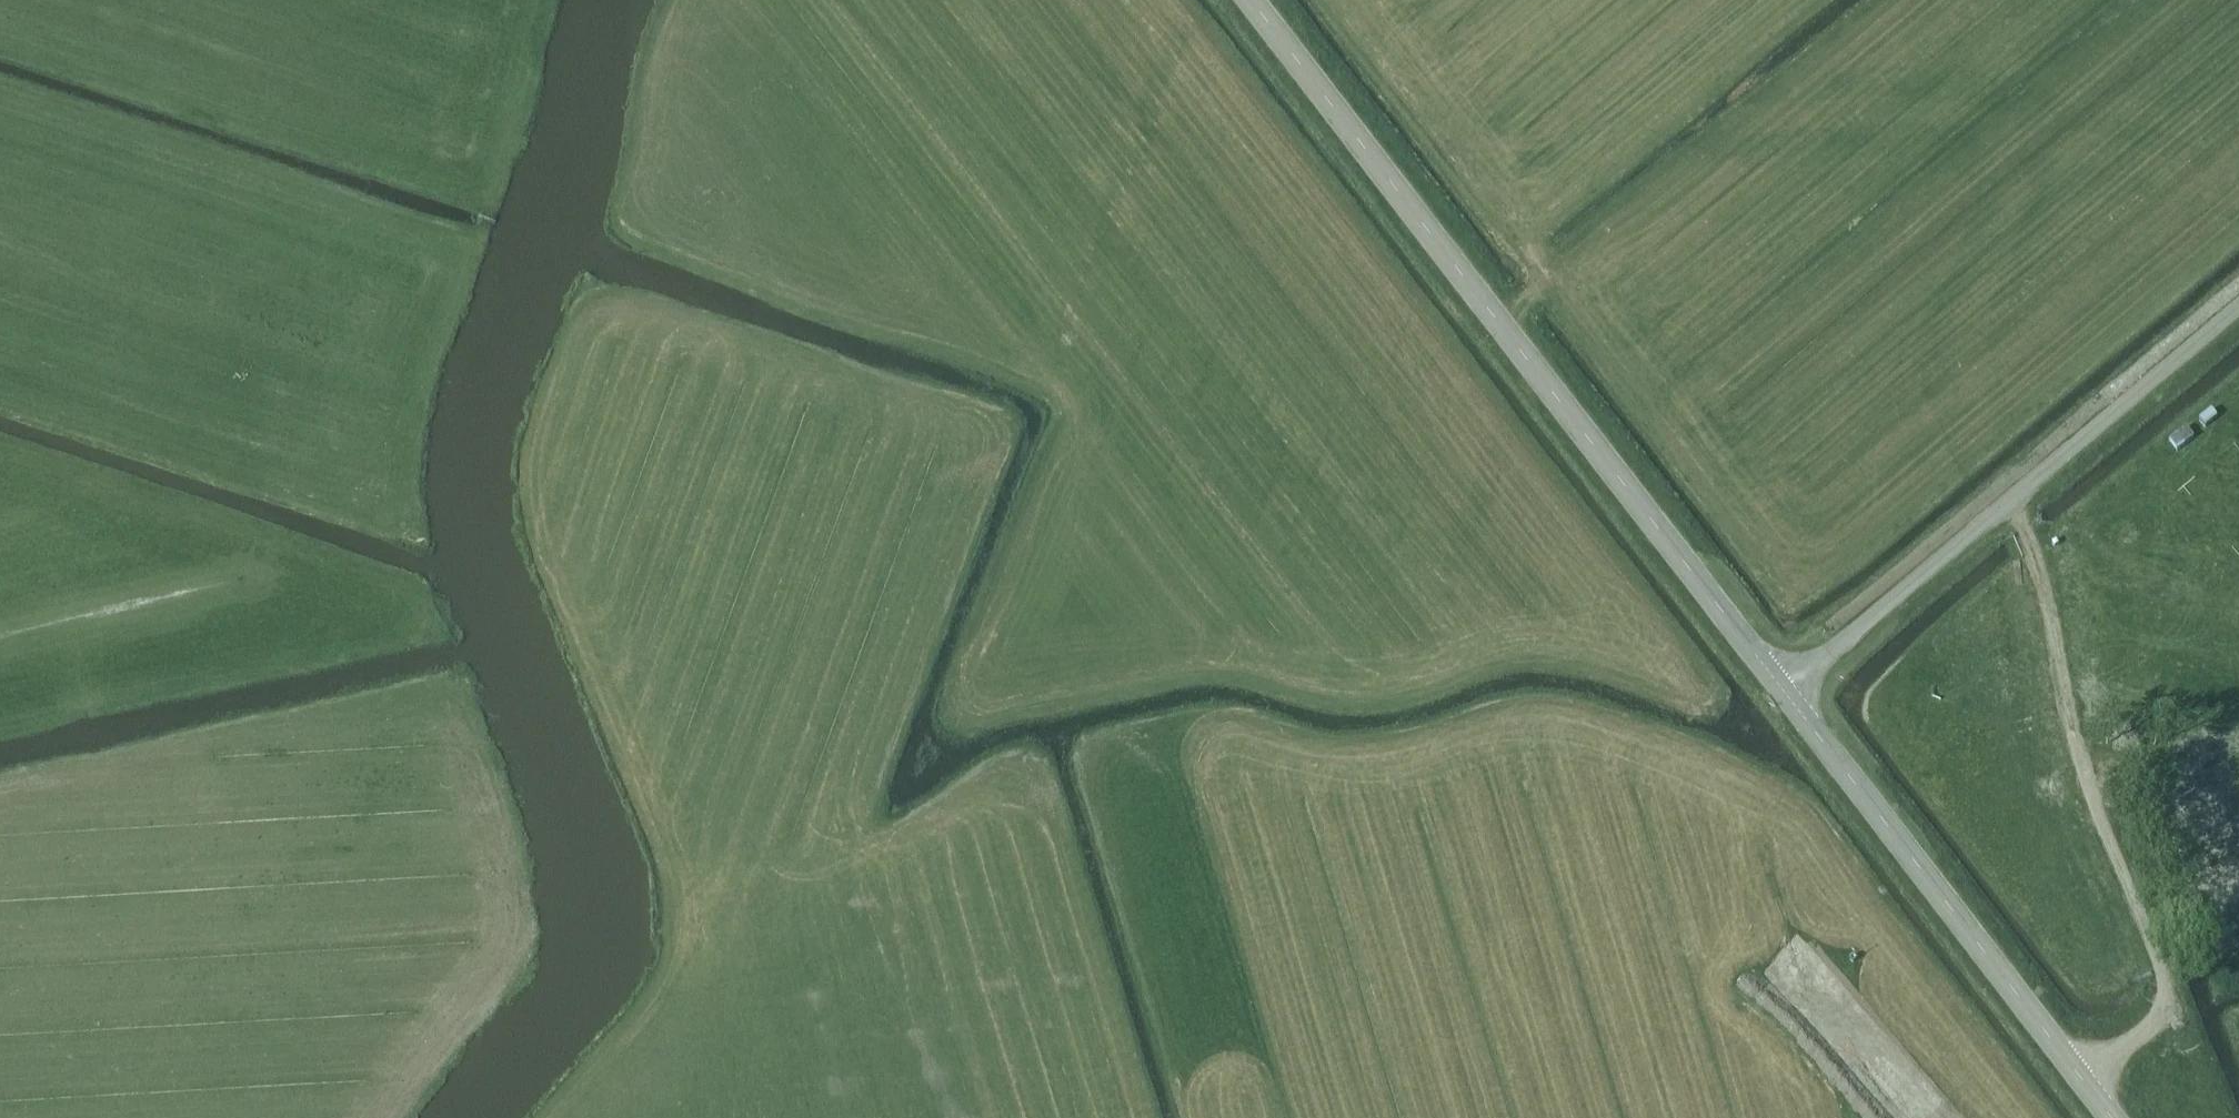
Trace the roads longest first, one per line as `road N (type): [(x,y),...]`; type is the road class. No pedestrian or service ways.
road 1 (tertiary): [(1783,691),(1250,0)]
road 2 (unclassified): [(1783,691),(2238,307)]
road 3 (tertiary): [(2111,1117),(1783,691)]
road 4 (track): [(2072,737),(2044,588),(2024,523),(2009,503)]

